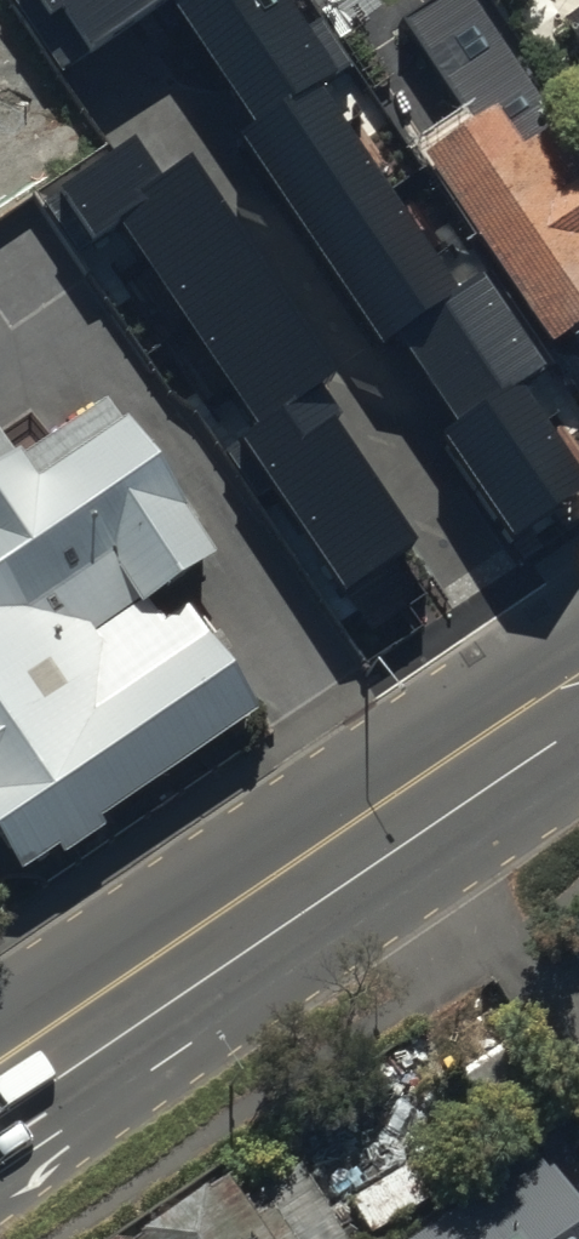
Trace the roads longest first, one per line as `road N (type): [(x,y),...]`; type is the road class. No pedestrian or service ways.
road 1 (secondary): [(0,1068),(578,675)]

